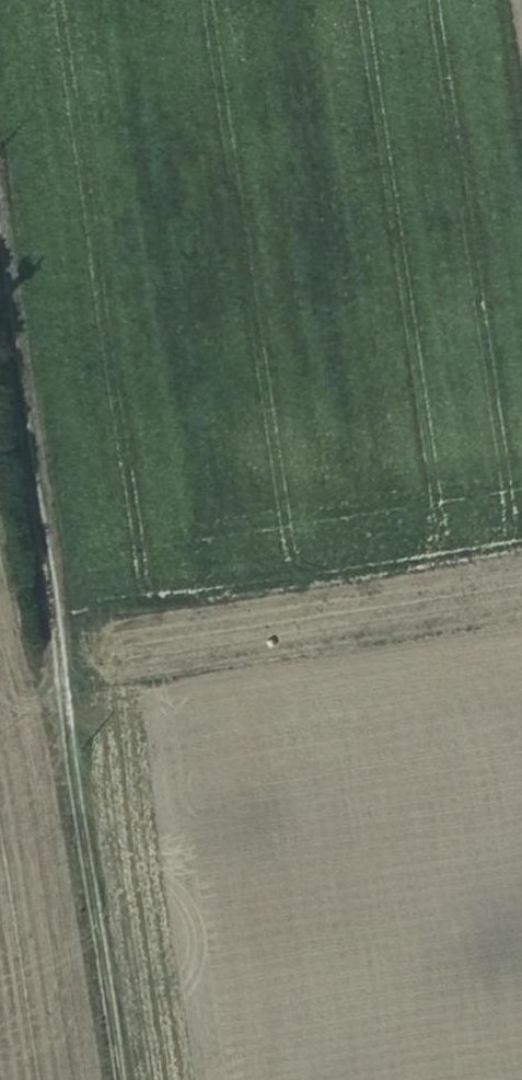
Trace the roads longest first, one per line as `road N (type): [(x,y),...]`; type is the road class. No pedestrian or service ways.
road 1 (track): [(0,285),(119,1079)]

